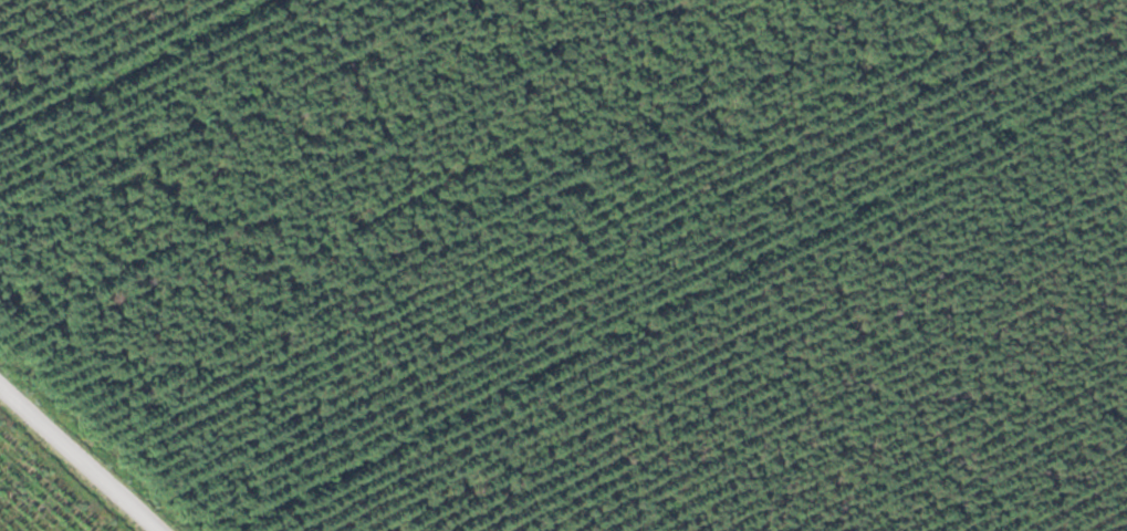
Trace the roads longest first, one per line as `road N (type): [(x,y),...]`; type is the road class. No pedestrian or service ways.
road 1 (track): [(167,530),(0,380)]

